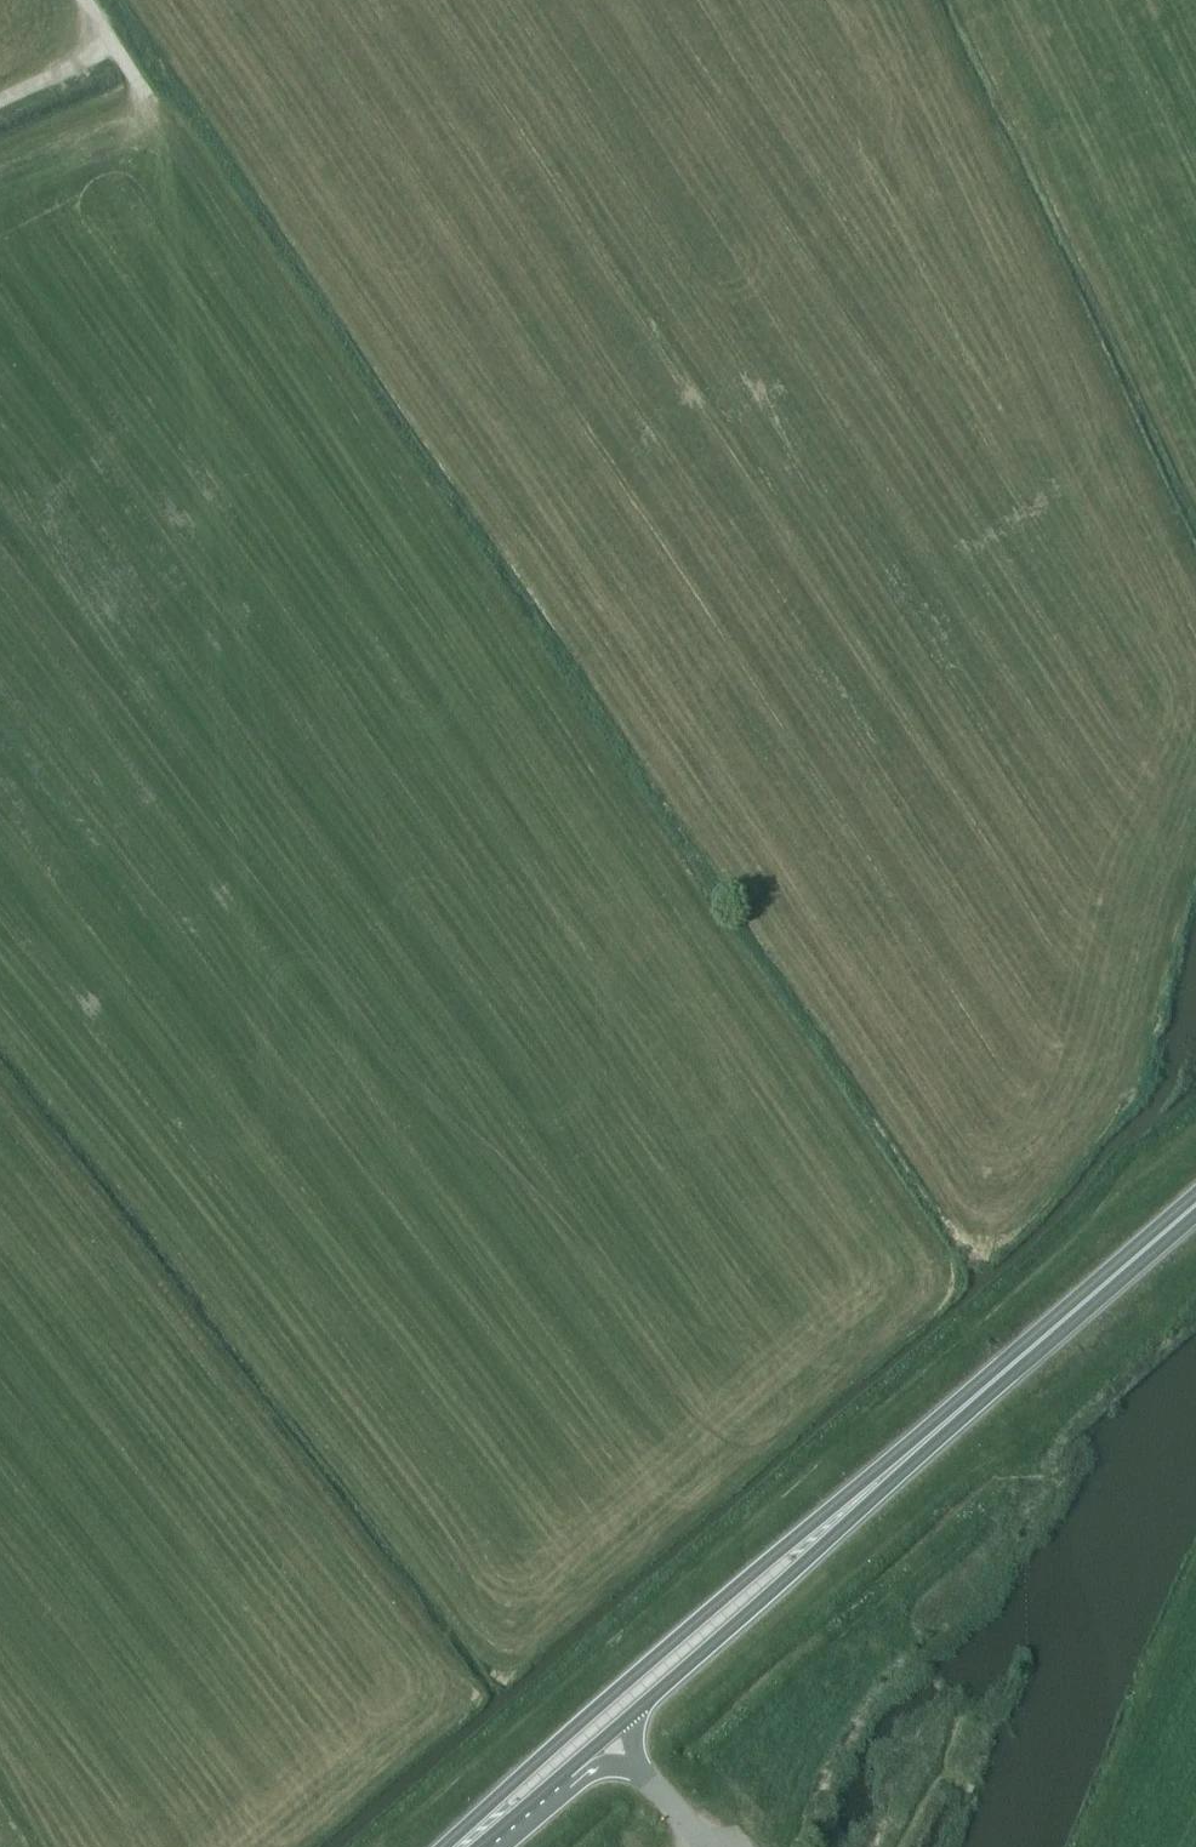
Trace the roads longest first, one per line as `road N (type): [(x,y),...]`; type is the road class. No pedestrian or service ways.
road 1 (trunk): [(876,1483),(709,1609),(448,1846)]
road 2 (trunk): [(876,1483),(1195,1204)]
road 3 (trunk): [(566,1770),(800,1566),(876,1483)]
road 4 (trunk): [(472,1846),(566,1770)]

